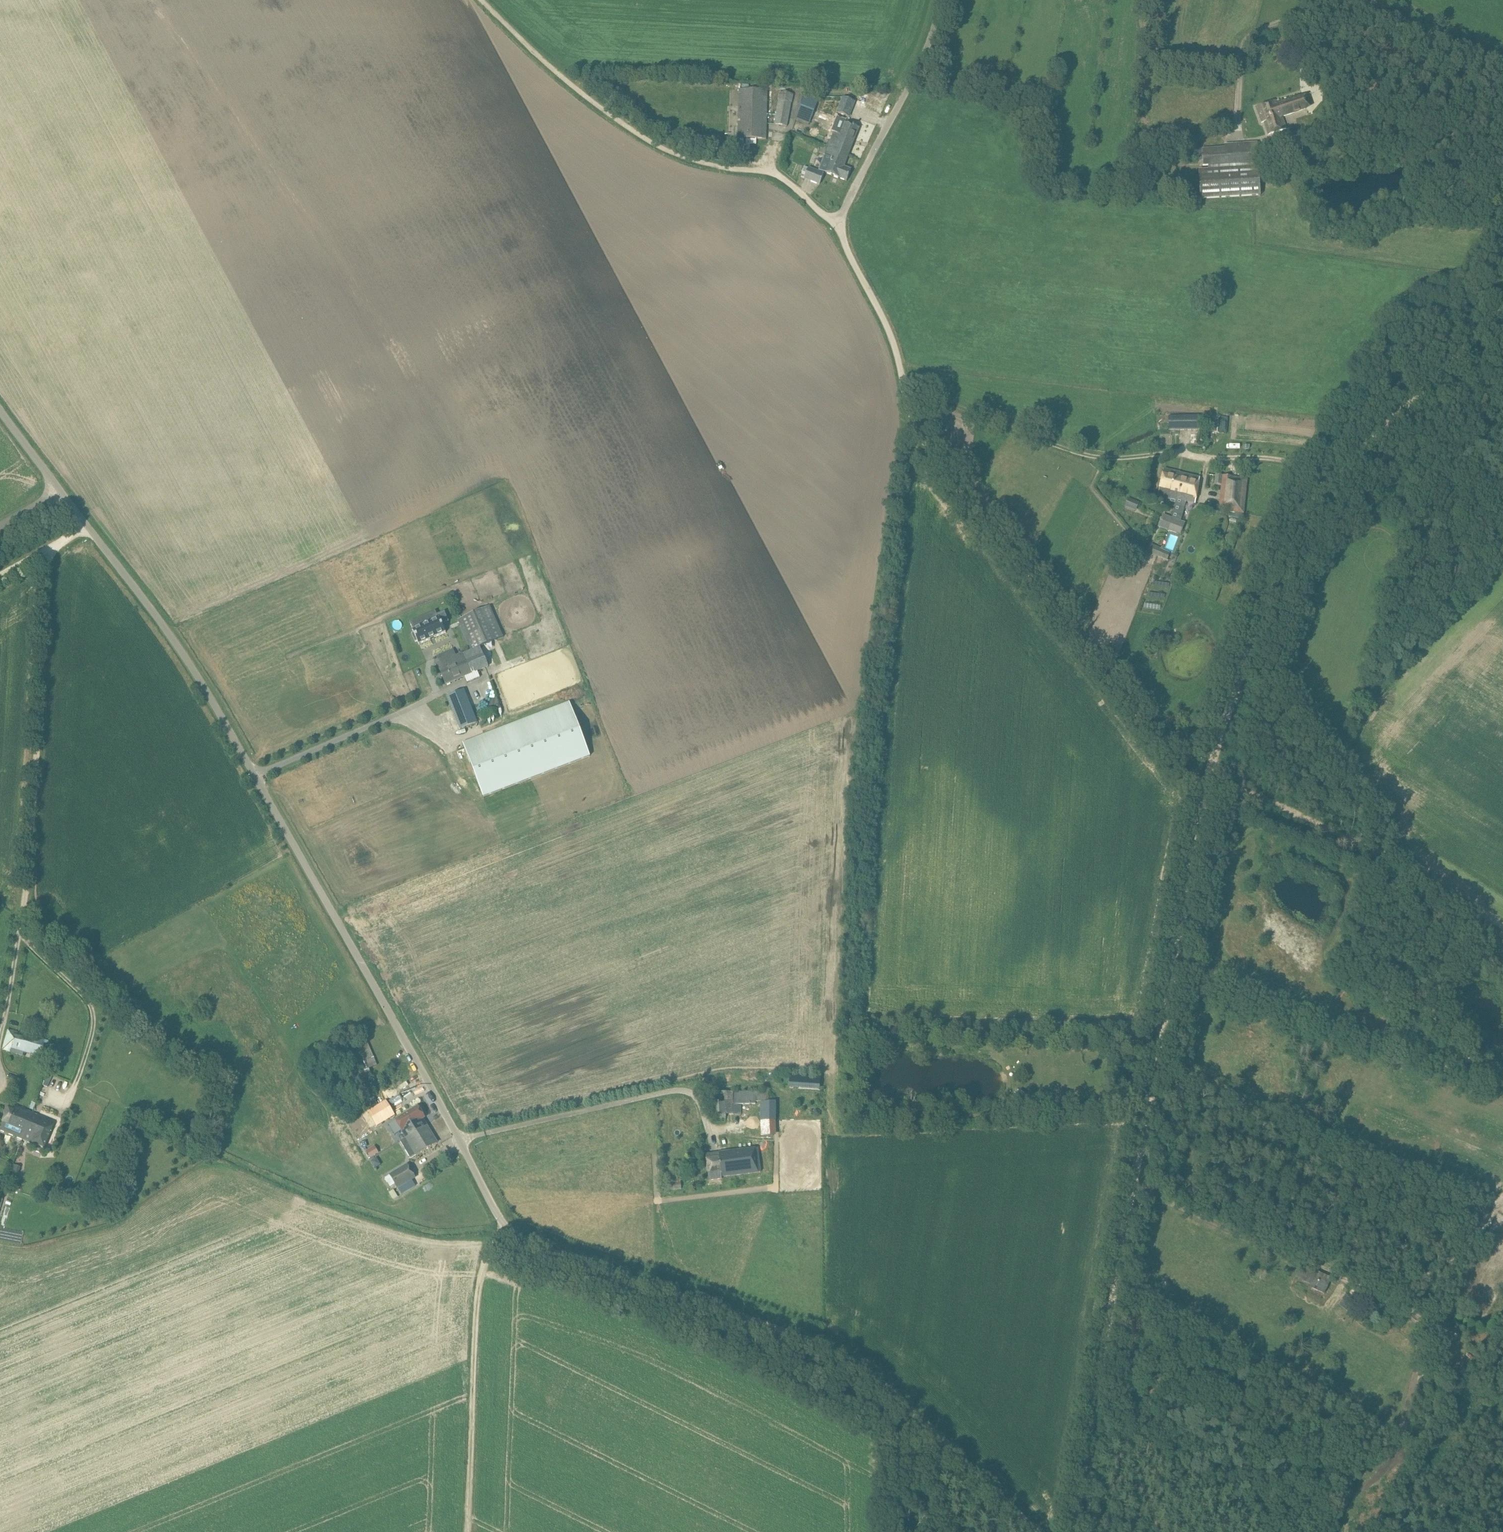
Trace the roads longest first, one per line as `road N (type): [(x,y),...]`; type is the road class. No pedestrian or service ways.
road 1 (unclassified): [(1035,1531),(855,1362),(507,1229),(198,675),(0,411)]
road 2 (track): [(1088,1438),(1204,801)]
road 3 (track): [(1502,309),(1338,479),(1281,554),(1210,775)]
road 4 (track): [(1204,801),(926,446),(906,392)]
road 5 (track): [(481,0),(561,76),(659,146),(702,163),(776,174)]
road 6 (track): [(1502,951),(1397,863),(1210,775)]
road 7 (track): [(468,1531),(480,1281),(507,1229)]
road 8 (unclassified): [(837,221),(916,75),(942,0)]
road 9 (unclassified): [(906,392),(889,331),(837,221)]
road 10 (tertiary): [(1502,68),(1348,0)]

